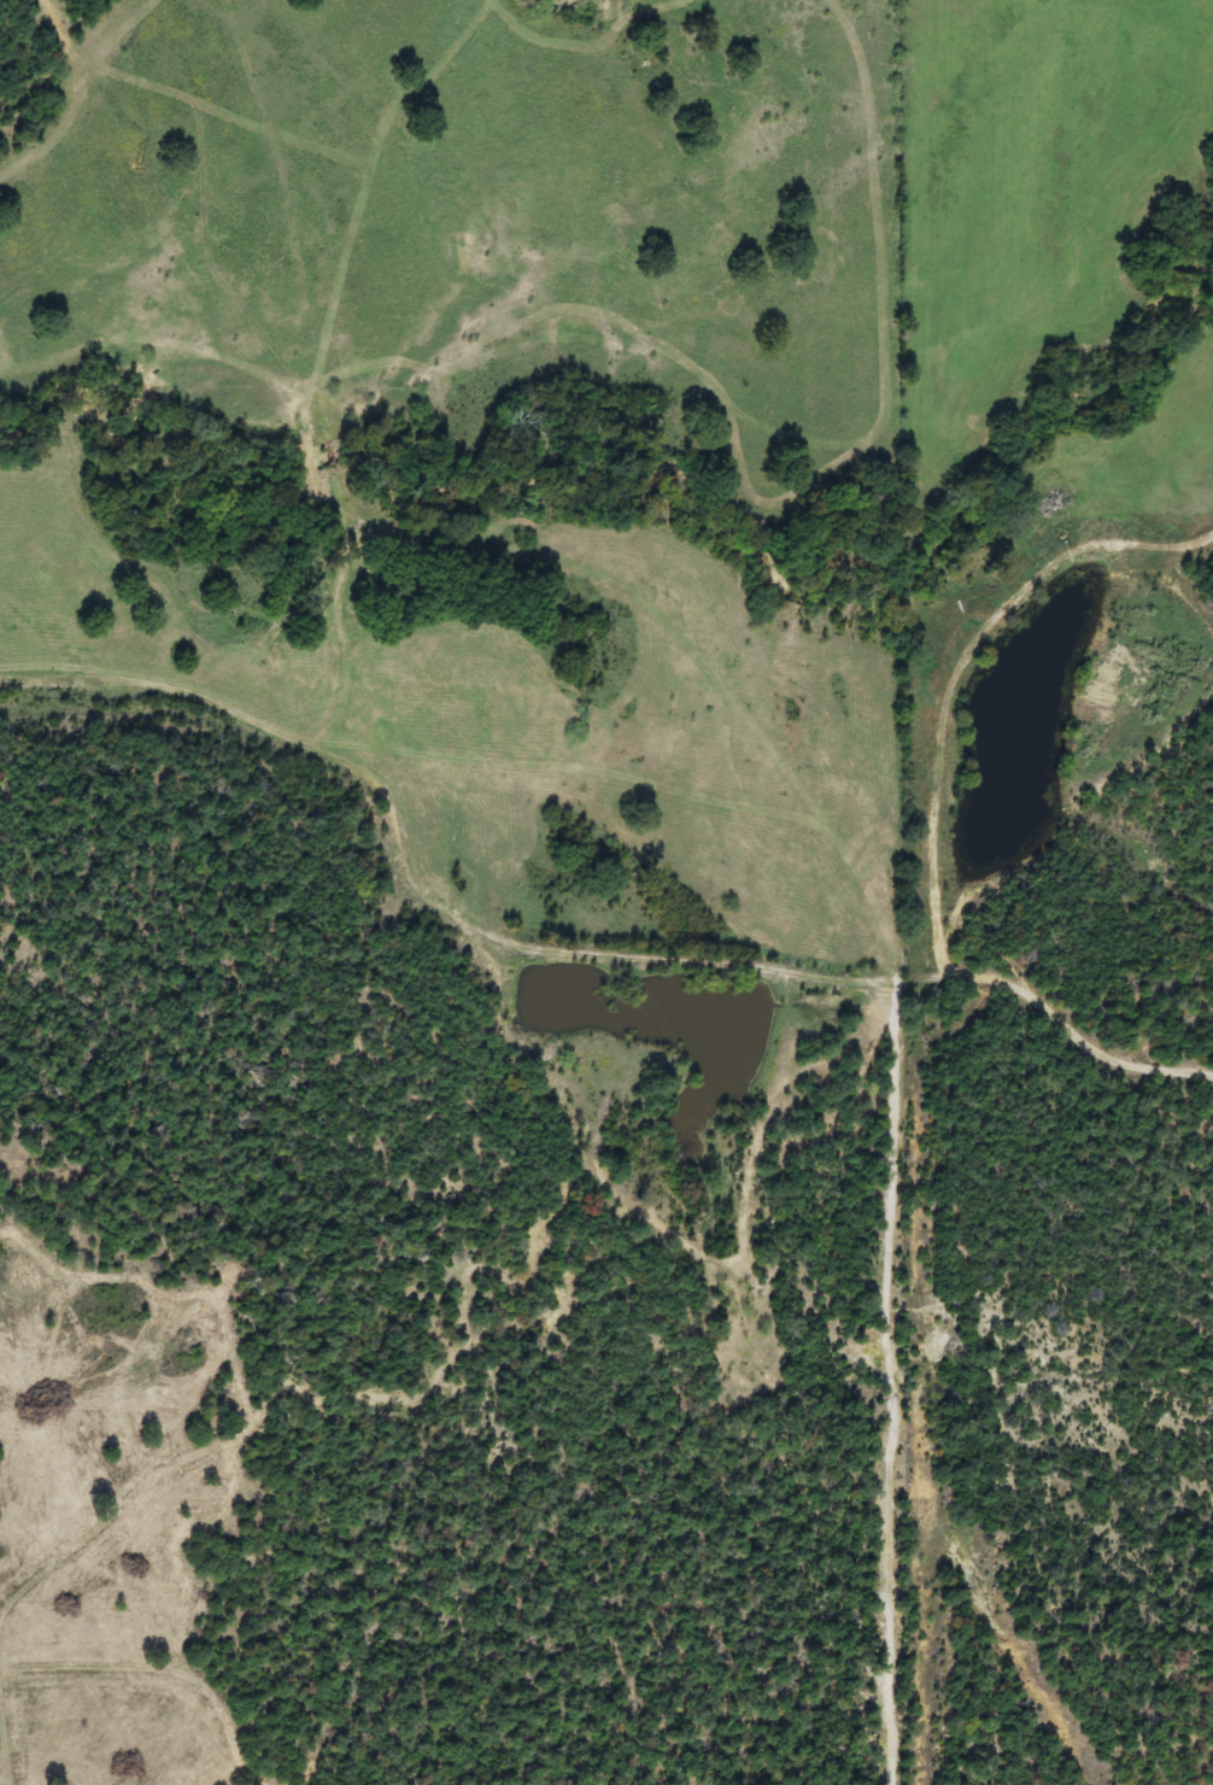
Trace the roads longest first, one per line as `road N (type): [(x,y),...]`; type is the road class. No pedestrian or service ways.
road 1 (residential): [(1212,1067),(1125,1061),(995,972),(598,946),(485,929),(453,917),(408,873),(369,771),(194,695),(0,680)]

